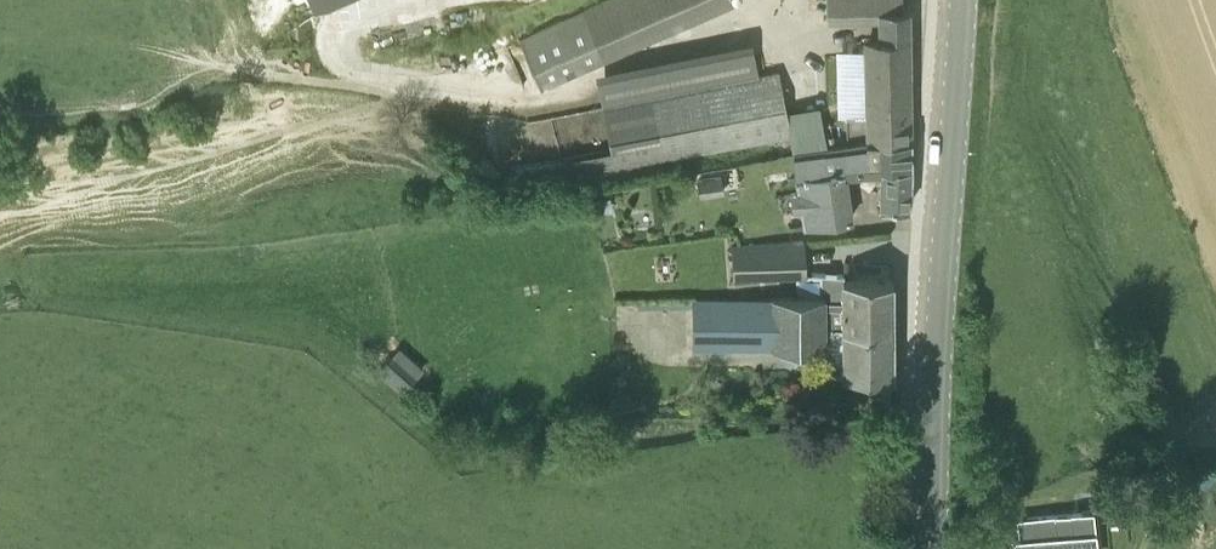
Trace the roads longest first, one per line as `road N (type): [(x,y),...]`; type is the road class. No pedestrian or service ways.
road 1 (secondary): [(937,548),(961,0)]

